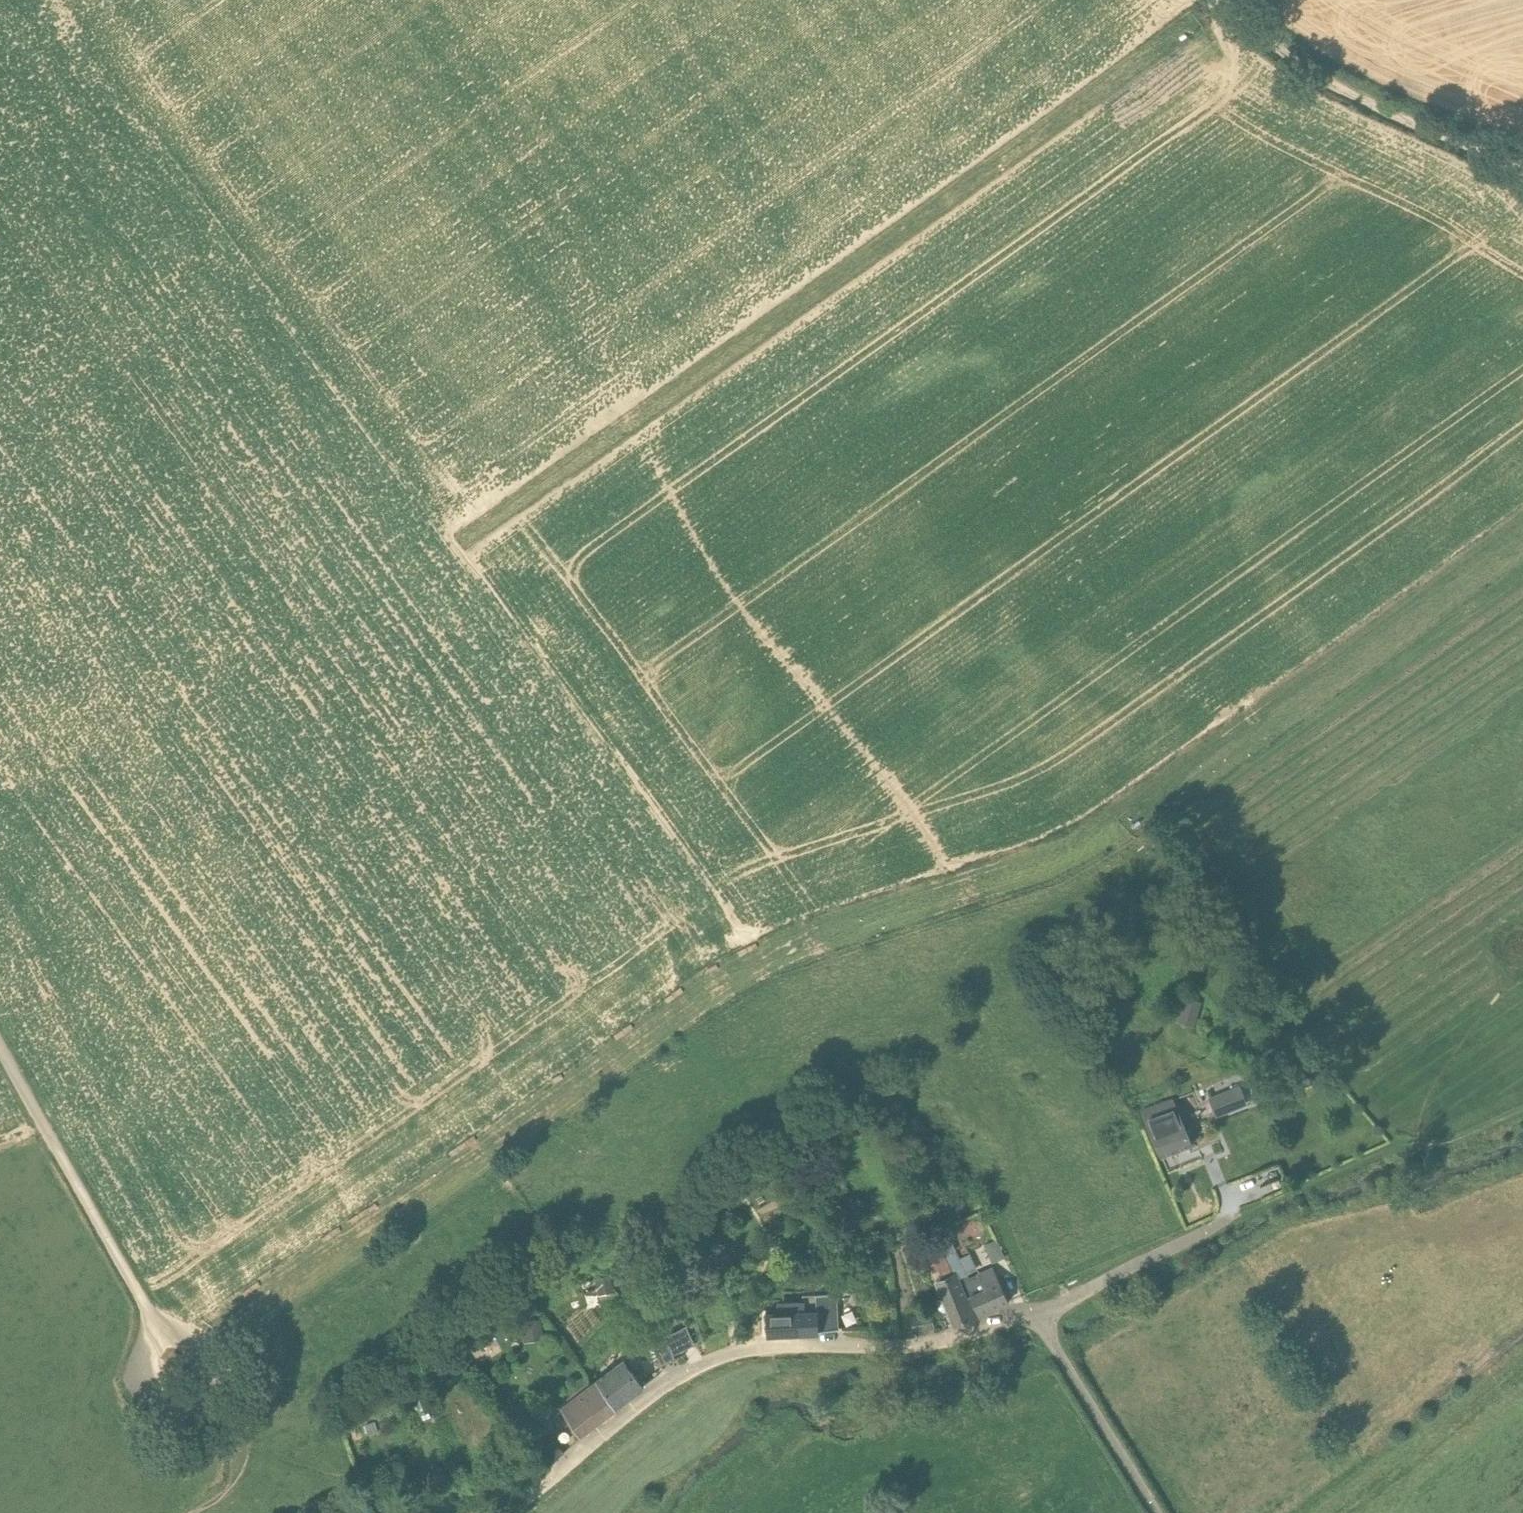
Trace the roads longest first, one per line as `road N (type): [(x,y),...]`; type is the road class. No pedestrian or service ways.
road 1 (residential): [(1042,1313),(913,1346),(763,1347),(713,1360),(671,1379),(506,1512)]
road 2 (track): [(1222,0),(1306,69),(1522,173)]
road 3 (unclassified): [(167,1343),(0,1047)]
road 4 (unclassified): [(1155,1512),(1042,1313)]
road 5 (residential): [(1240,1212),(1042,1313)]
road 6 (unclassified): [(167,1343),(148,1365),(150,1394),(172,1413),(209,1405)]

